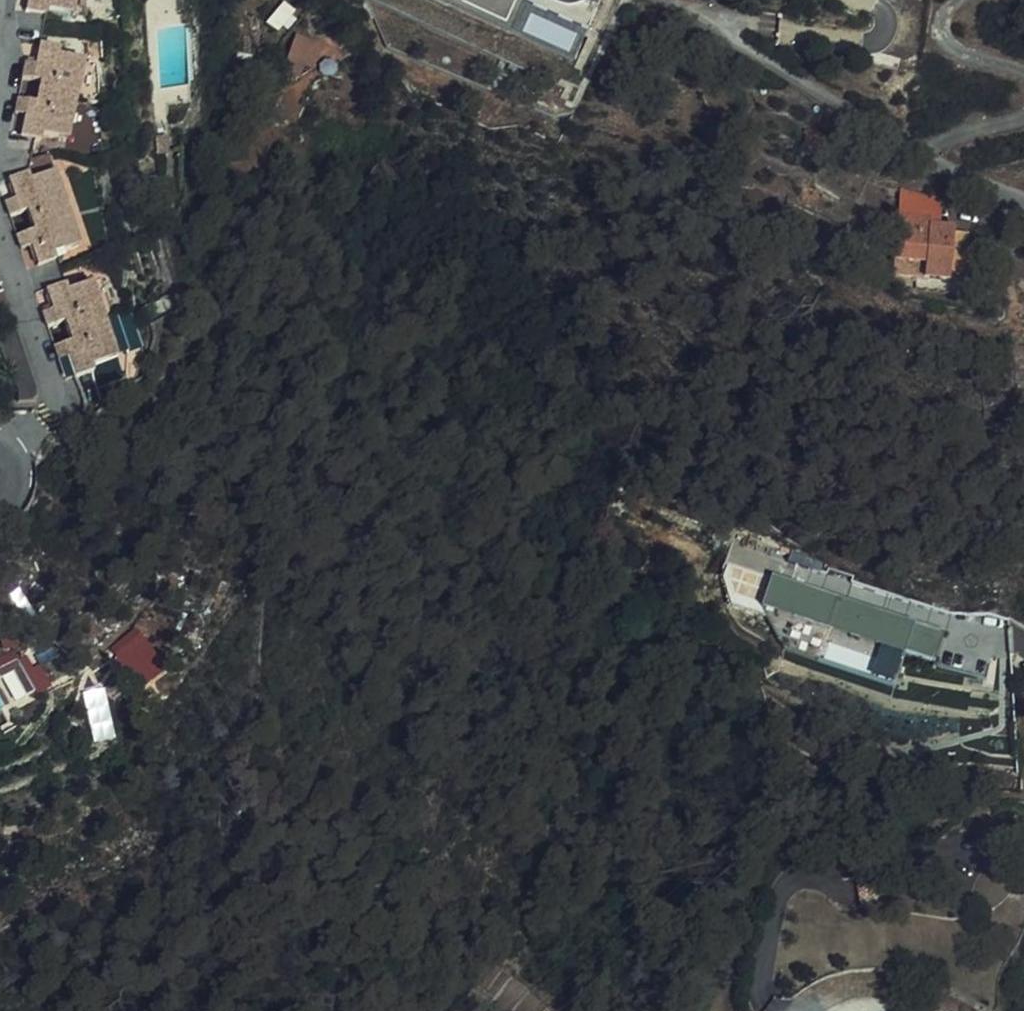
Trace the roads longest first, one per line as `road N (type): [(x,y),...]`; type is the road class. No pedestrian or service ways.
road 1 (residential): [(1023,207),(666,0)]

